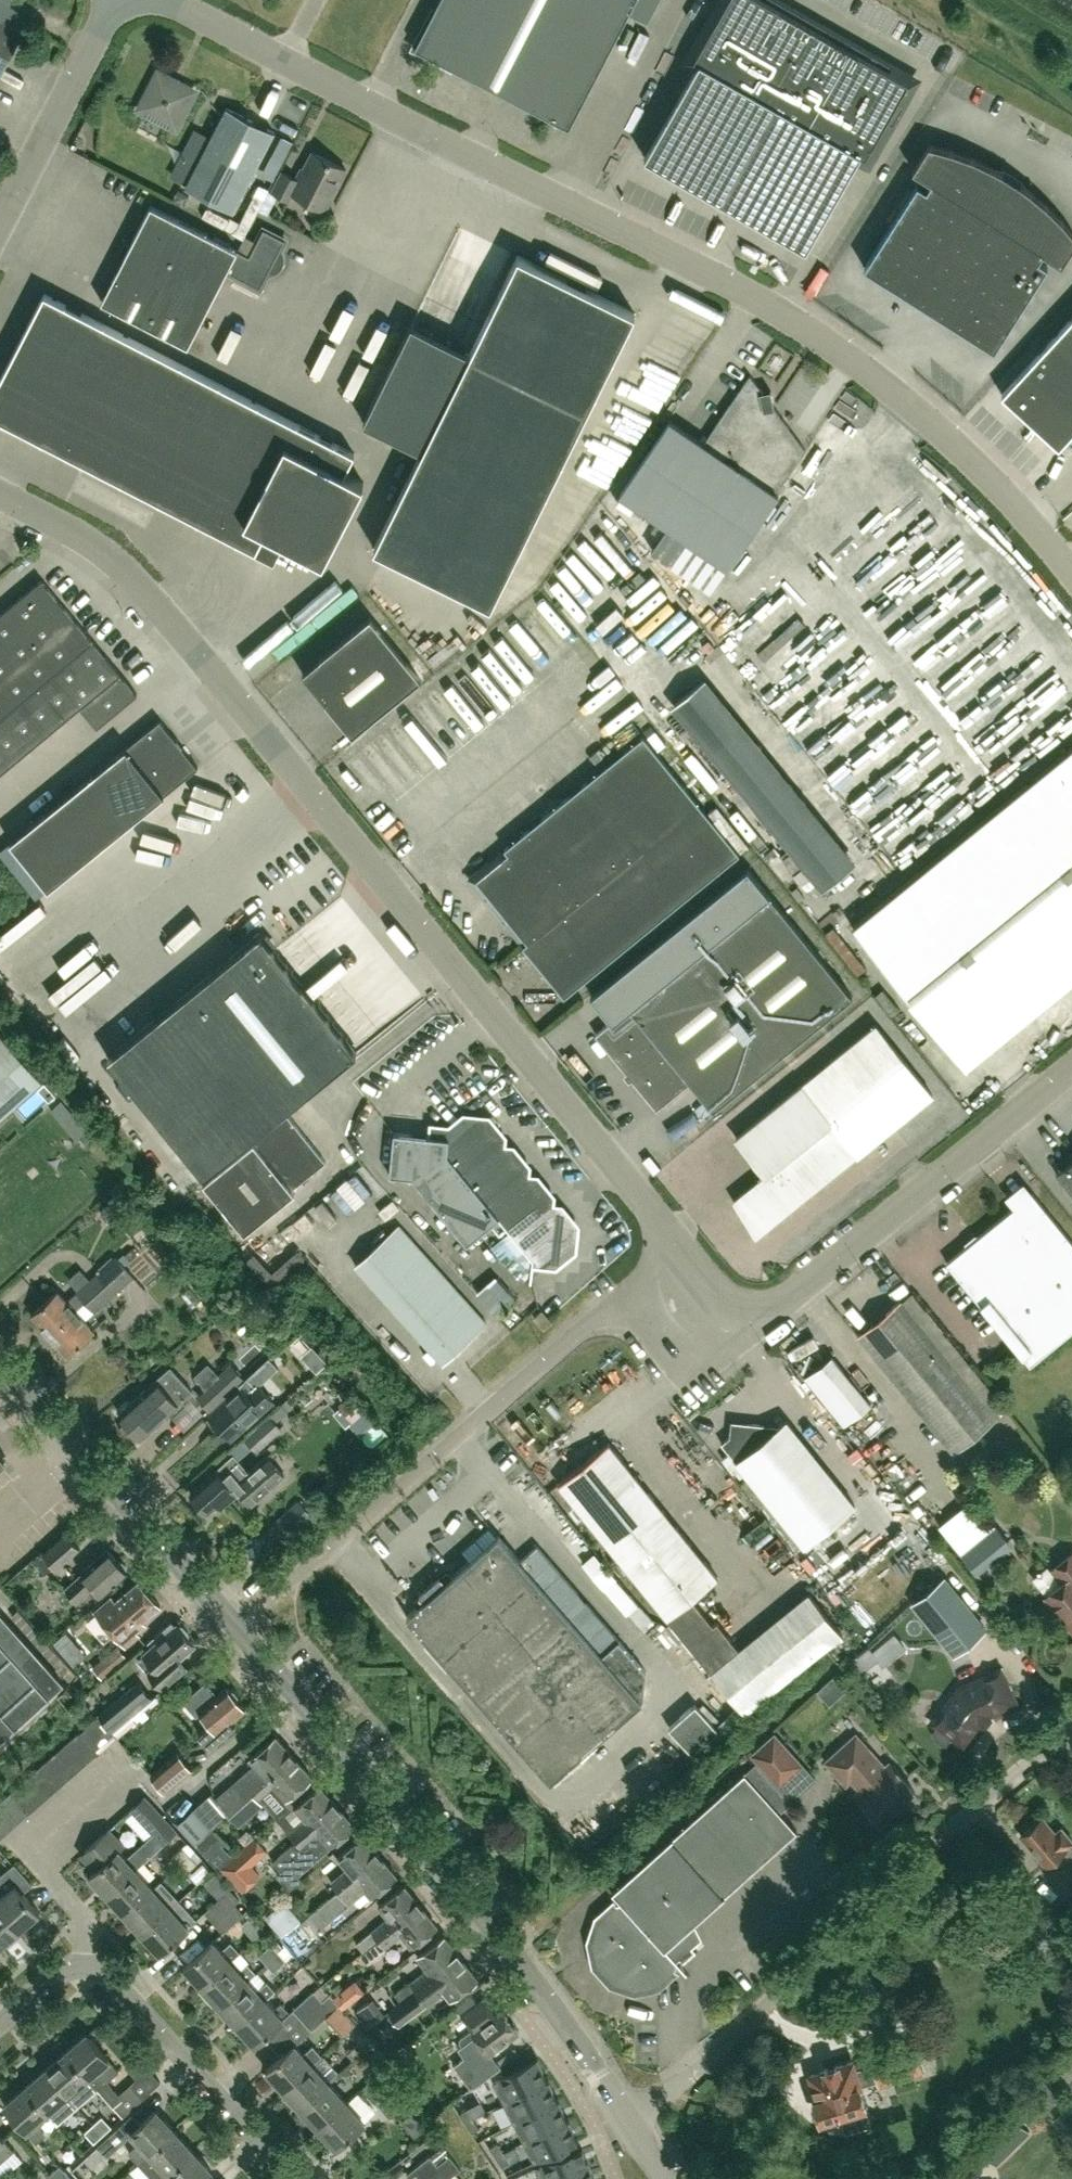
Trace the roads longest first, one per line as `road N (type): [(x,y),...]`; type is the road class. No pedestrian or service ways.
road 1 (unclassified): [(1071,576),(948,436),(748,293),(163,0)]
road 2 (unclassified): [(0,495),(92,541),(132,576),(677,1243)]
road 3 (tertiary): [(628,2121),(397,1812),(239,1630)]
road 4 (unclassified): [(239,1630),(677,1243)]
road 5 (unclassified): [(628,2121),(1071,1740)]
road 6 (unclassified): [(677,1243),(726,1301),(777,1305),(1071,1070)]
road 7 (tertiary): [(239,1630),(0,1361)]
road 8 (residential): [(298,2178),(94,1936)]
road 9 (unclassified): [(0,229),(122,0)]
road 10 (residential): [(94,1936),(24,1845),(118,1758)]
road 11 (residential): [(94,1936),(0,2019)]

